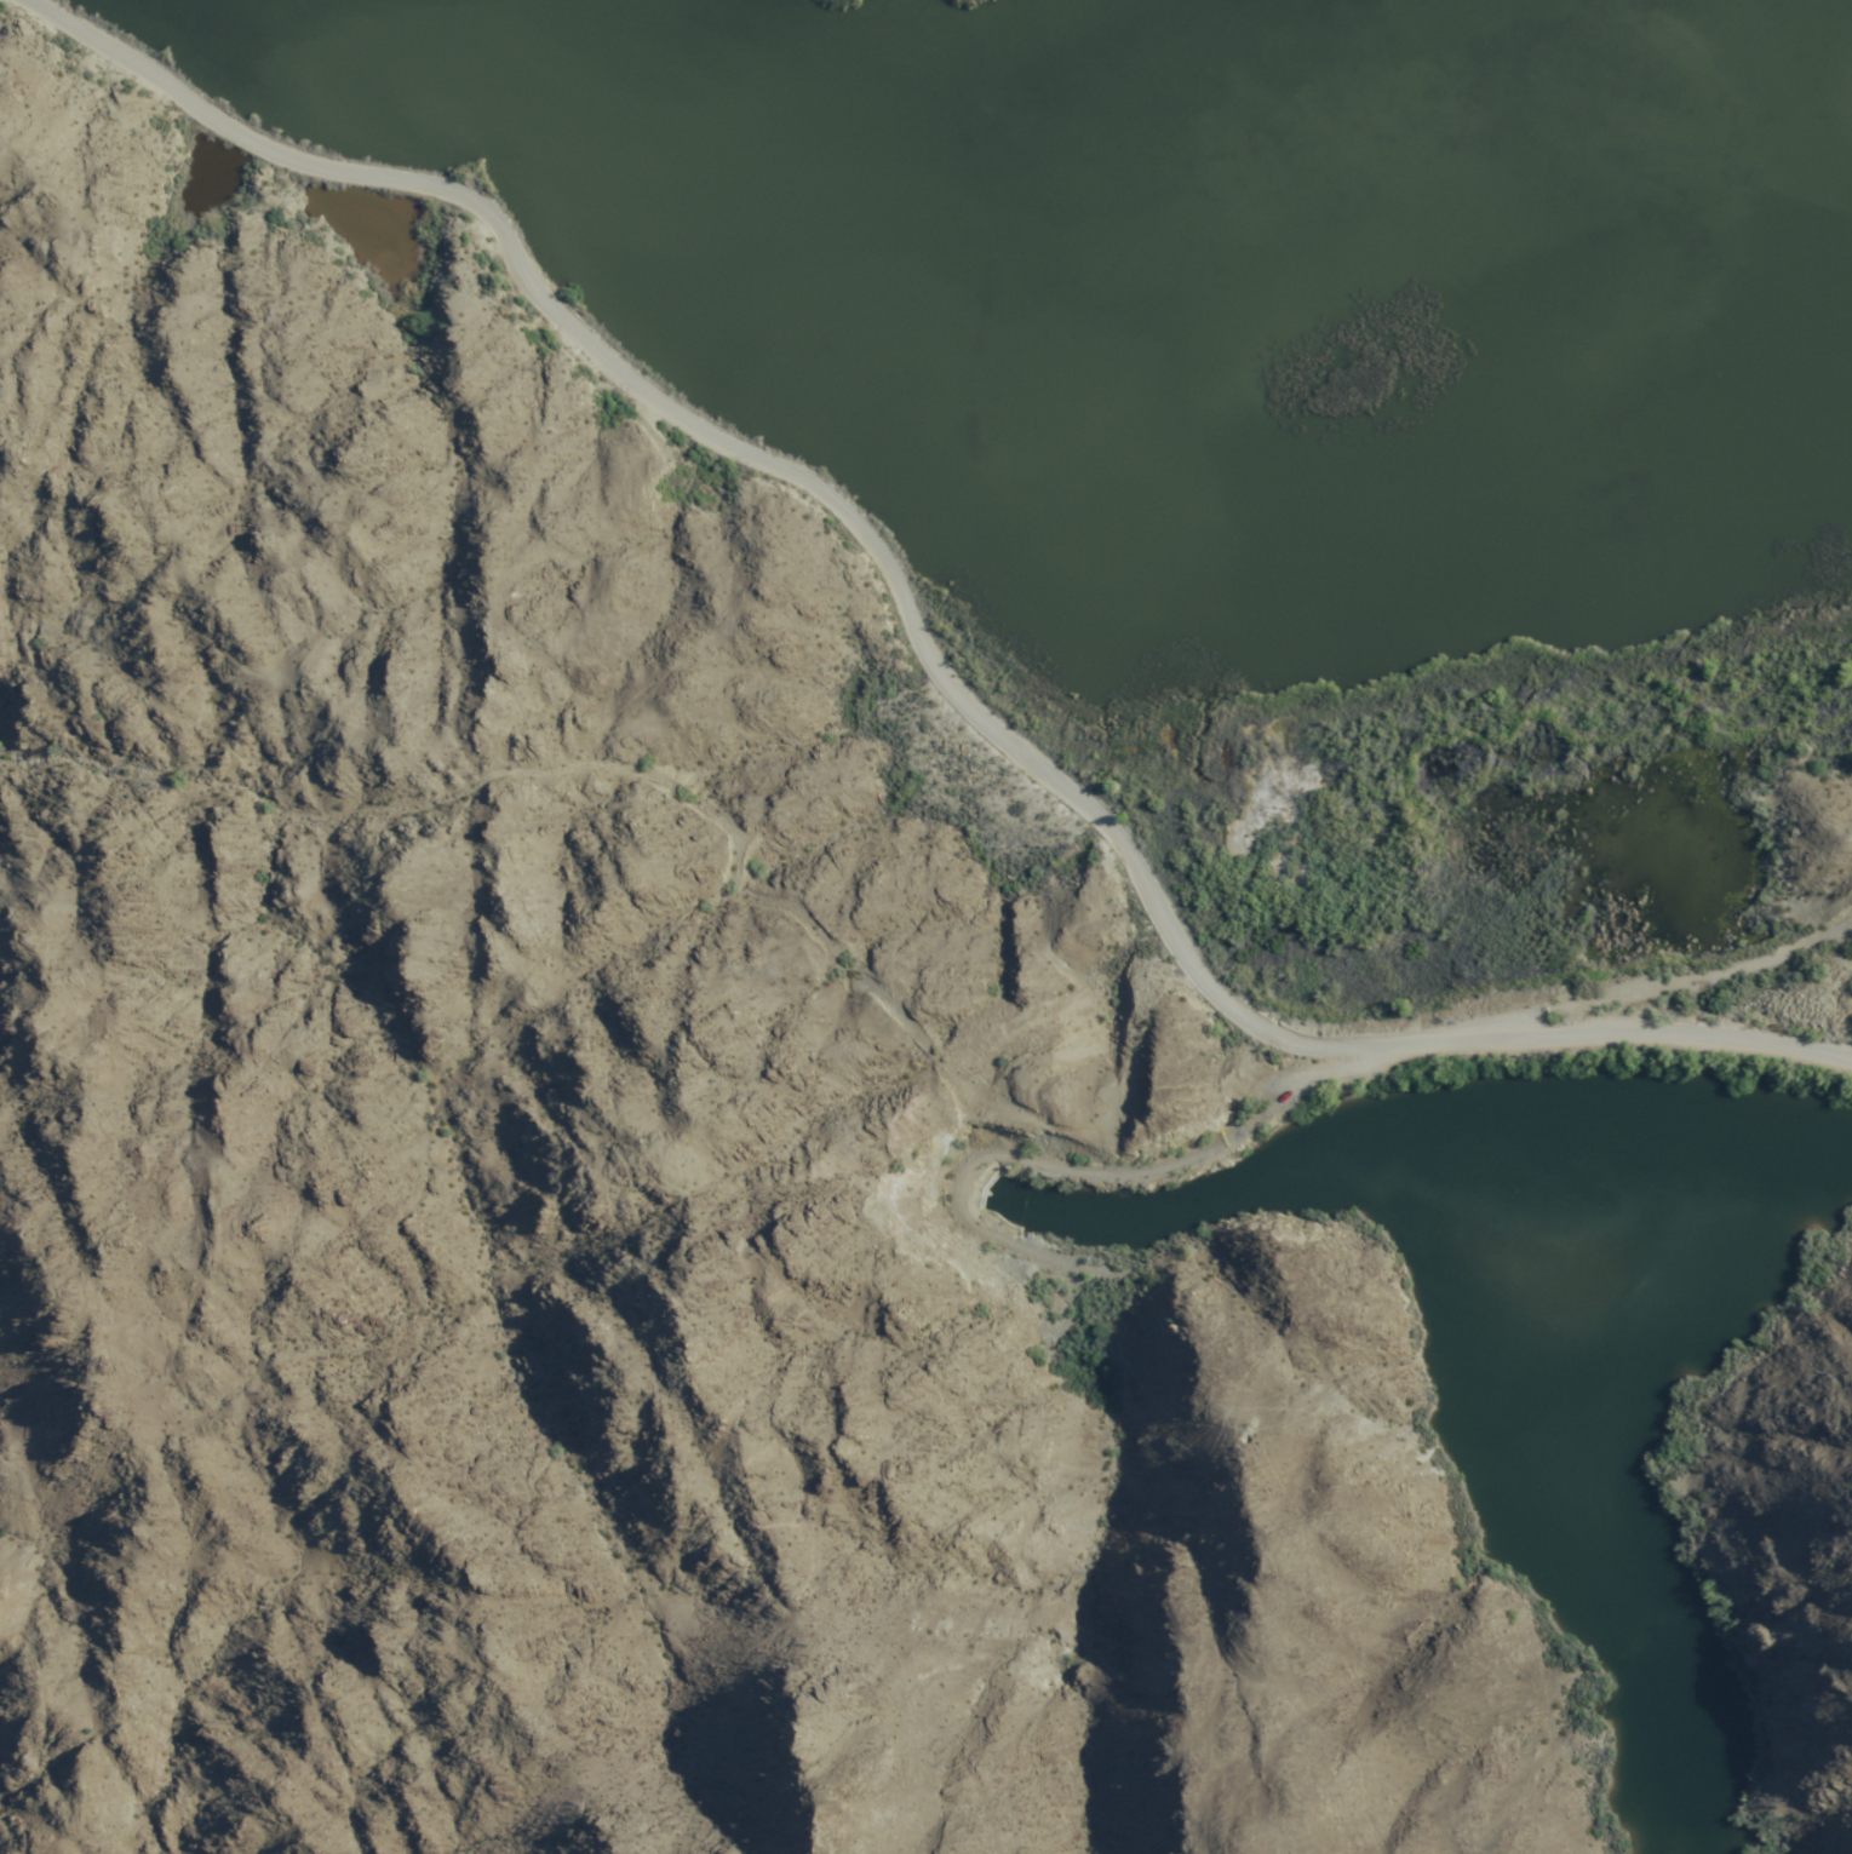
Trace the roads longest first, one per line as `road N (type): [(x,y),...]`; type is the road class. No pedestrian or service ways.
road 1 (residential): [(23,0),(264,149),(435,190),(482,211),(533,291),(603,361),(724,448),(835,505),(888,572),(947,689),(1114,839),(1215,1000),(1282,1041),(1365,1049),(1615,1035),(1736,1041),(1851,1062)]

